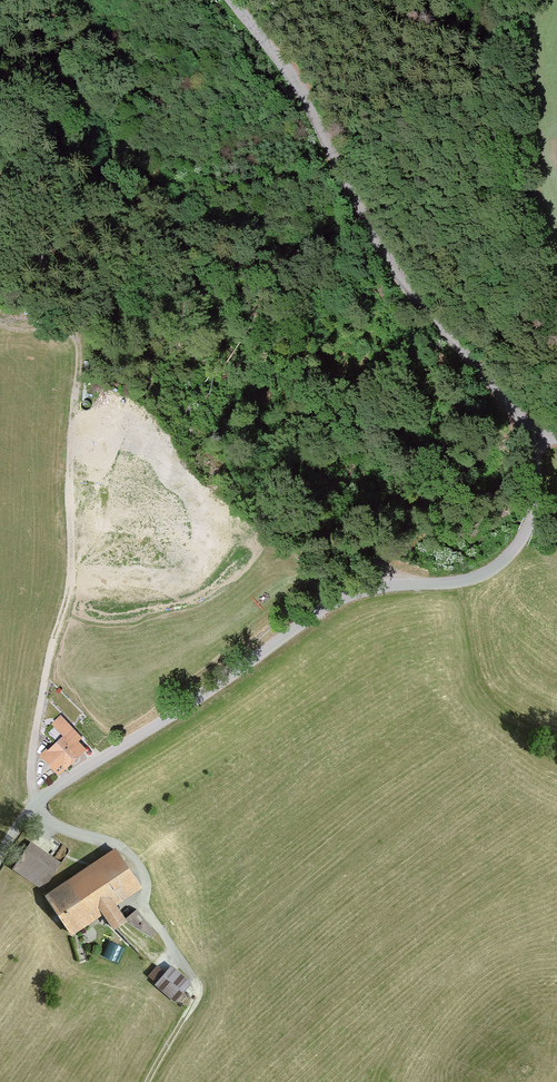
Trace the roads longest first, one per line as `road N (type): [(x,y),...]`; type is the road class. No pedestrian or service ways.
road 1 (unclassified): [(0,856),(20,823),(59,786),(328,606),(377,587),(458,581),(494,568),(532,517),(538,434)]
road 2 (unclassified): [(538,434),(367,231),(273,61),(222,0)]
road 3 (track): [(53,638),(70,581),(79,348),(63,329),(0,321)]

